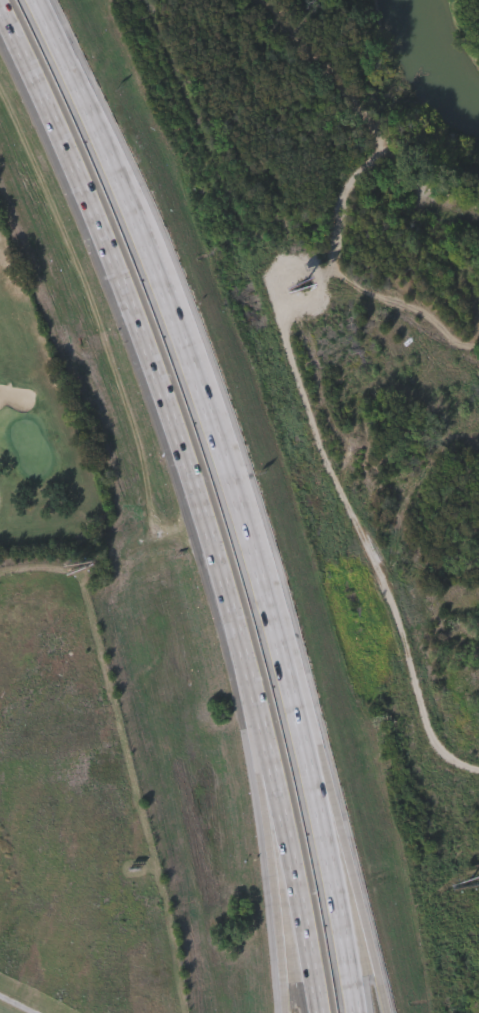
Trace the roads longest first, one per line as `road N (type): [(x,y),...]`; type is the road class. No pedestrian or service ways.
road 1 (motorway): [(0,8),(95,215),(164,398),(225,587),(272,771)]
road 2 (motorway): [(306,752),(256,562),(161,285)]
road 3 (motorway): [(161,285),(36,0)]
road 4 (motorway): [(355,1012),(306,752)]
road 5 (motorway): [(272,771),(320,1012)]
road 6 (motorway): [(386,1012),(343,838)]
road 7 (motorway): [(271,861),(285,1012)]

